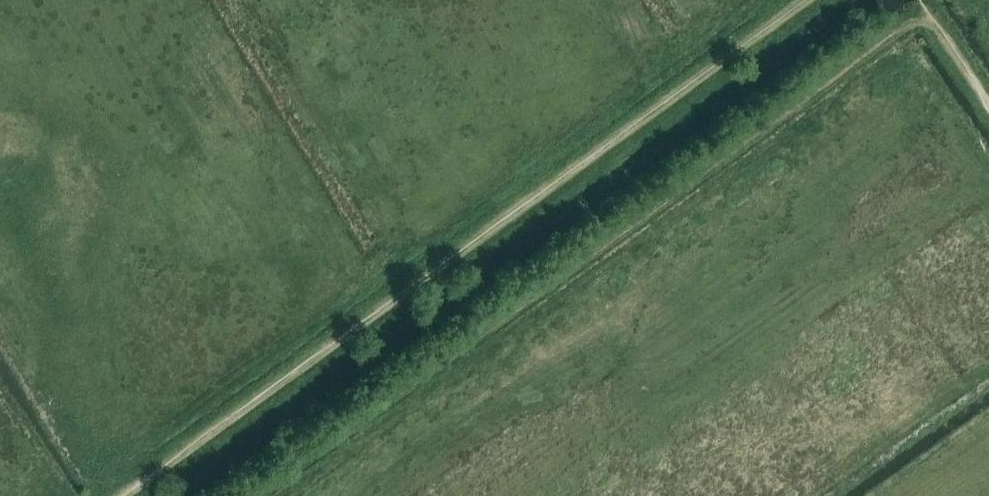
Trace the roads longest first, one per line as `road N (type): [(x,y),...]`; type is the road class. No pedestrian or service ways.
road 1 (track): [(124,495),(808,0)]
road 2 (track): [(924,6),(255,495)]
road 3 (track): [(920,0),(988,100)]

